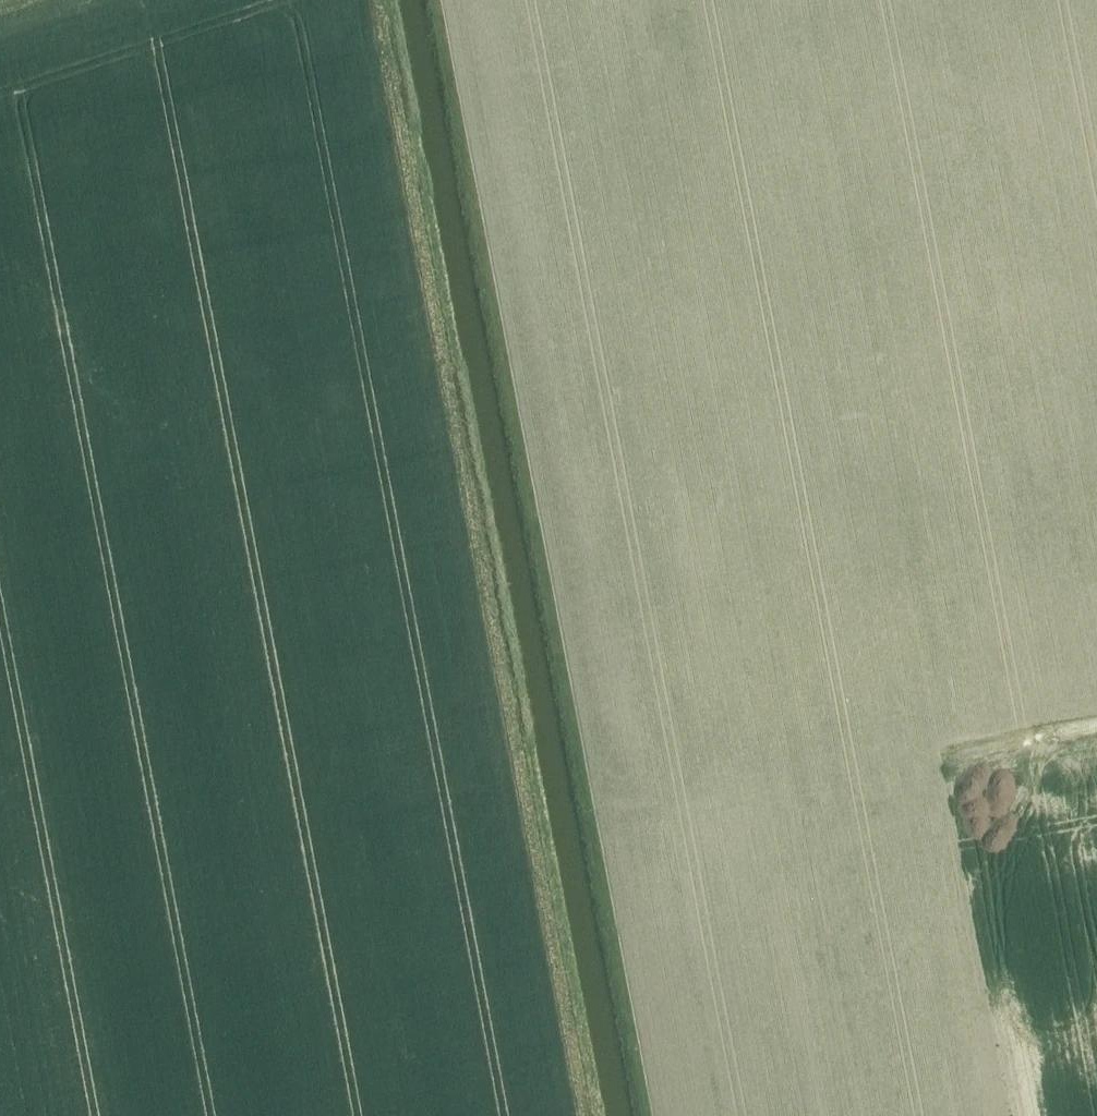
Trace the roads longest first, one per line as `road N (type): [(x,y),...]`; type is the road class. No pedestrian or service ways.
road 1 (track): [(1096,722),(654,805)]

